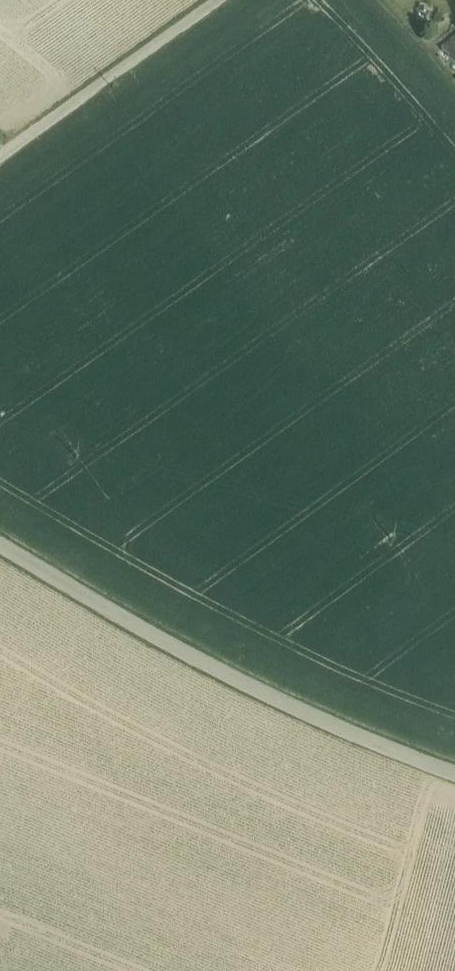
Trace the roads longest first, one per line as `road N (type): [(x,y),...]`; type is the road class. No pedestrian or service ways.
road 1 (unclassified): [(454,771),(257,683),(0,540)]
road 2 (track): [(216,0),(0,154)]

